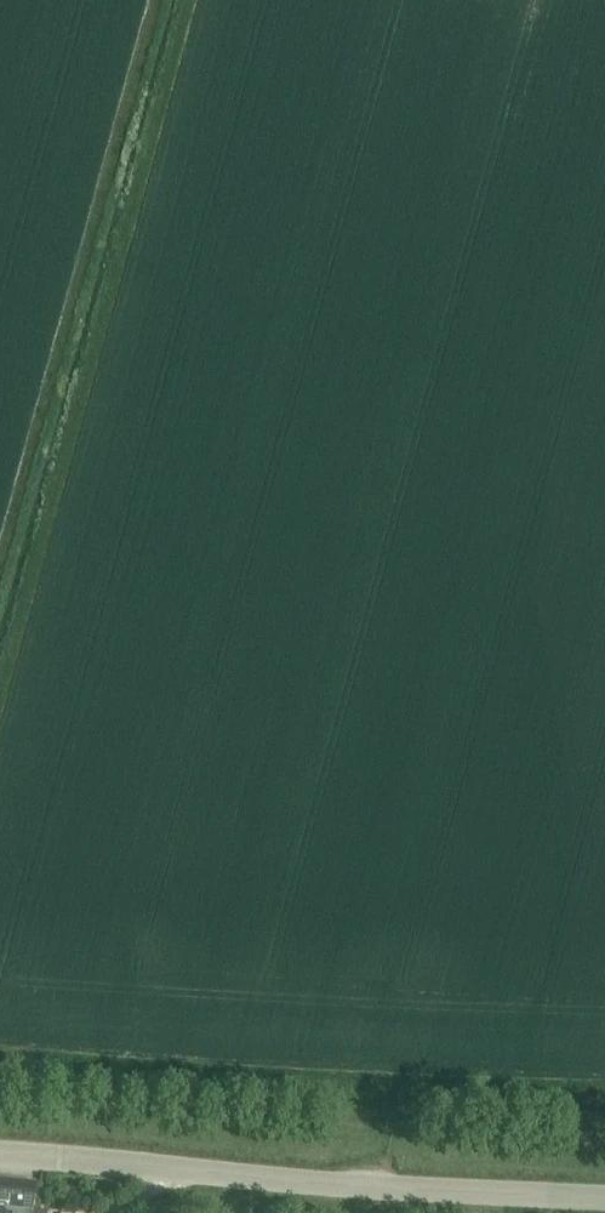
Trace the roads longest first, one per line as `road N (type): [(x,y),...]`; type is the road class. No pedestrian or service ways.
road 1 (unclassified): [(0,1154),(290,1183),(604,1199)]

